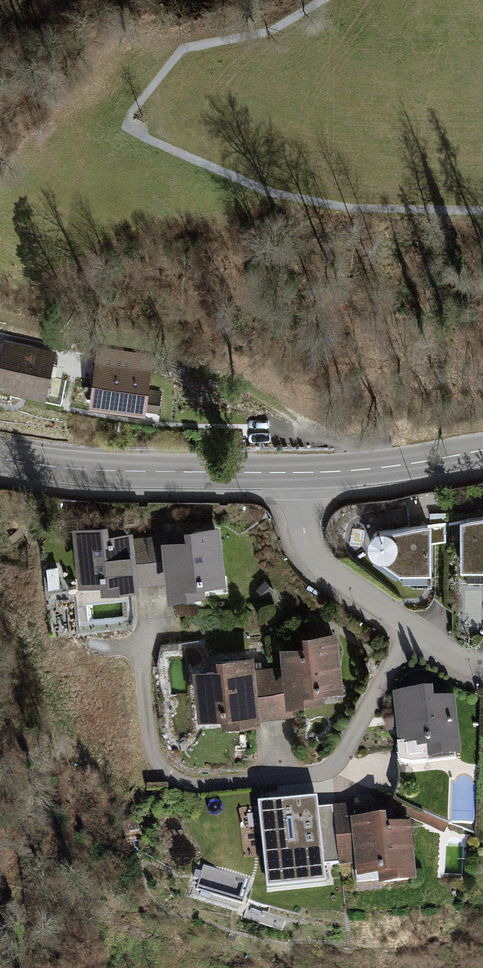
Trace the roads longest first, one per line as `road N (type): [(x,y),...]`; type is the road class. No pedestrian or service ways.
road 1 (residential): [(417,645),(338,765),(191,786),(166,772),(148,654)]
road 2 (secondary): [(301,473),(105,471),(0,458)]
road 3 (residential): [(301,473),(304,529),(322,565),(417,645)]
road 4 (secondary): [(482,450),(301,473)]

